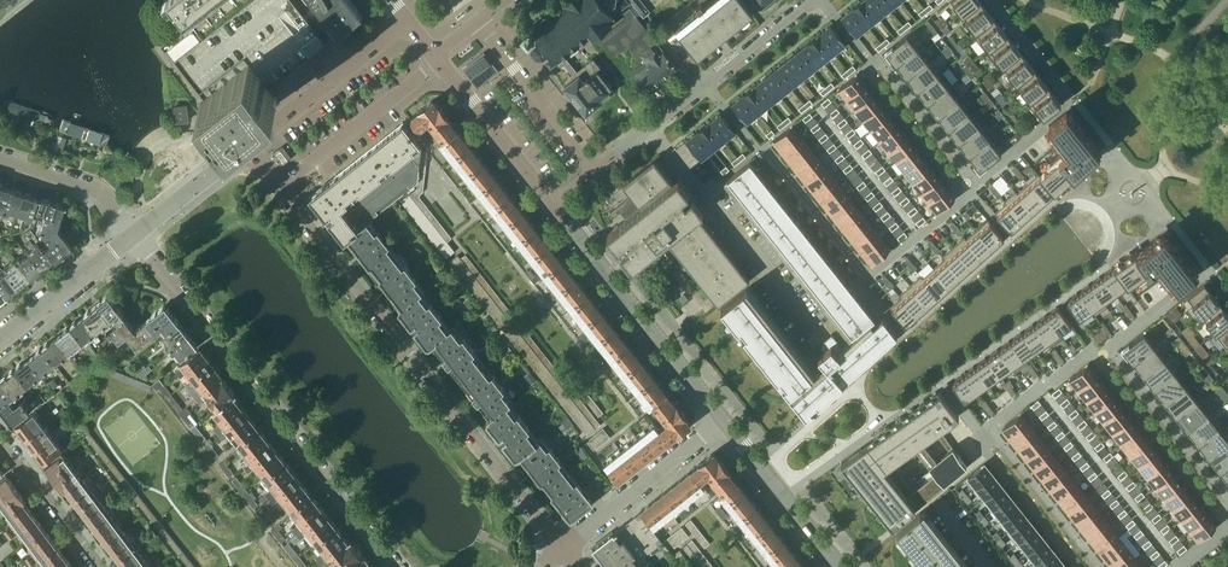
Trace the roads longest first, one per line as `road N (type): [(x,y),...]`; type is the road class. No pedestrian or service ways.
road 1 (residential): [(564,546),(247,144)]
road 2 (residential): [(134,233),(397,566)]
road 3 (residential): [(968,197),(870,276),(704,82)]
road 4 (residential): [(759,465),(850,384),(884,422),(781,493)]
road 5 (tertiary): [(723,420),(551,203)]
road 6 (residential): [(1090,353),(1227,525)]
road 7 (residential): [(564,546),(723,420)]
road 8 (tertiary): [(247,144),(406,20)]
road 9 (residential): [(594,170),(476,21)]
road 10 (tertiary): [(551,203),(434,56)]
road 11 (residential): [(1227,497),(1111,350)]
road 12 (residential): [(1077,566),(978,439),(991,430)]
road 13 (residential): [(868,58),(867,72),(968,197)]
road 14 (residential): [(991,430),(1099,566)]
road 15 (tertiary): [(134,233),(0,338)]
road 16 (residential): [(868,58),(882,62),(976,183)]
road 17 (residential): [(102,566),(0,440)]
road 18 (residential): [(0,156),(97,190),(134,233)]
road 19 (residential): [(1111,350),(1209,273),(1227,296)]
road 20 (tertiary): [(134,233),(247,144)]
road 21 (residential): [(594,170),(704,82)]
road 22 (residential): [(704,82),(807,0)]
road 23 (residential): [(976,183),(1073,99)]
road 24 (residential): [(994,0),(1073,99)]
road 25 (residential): [(1090,353),(991,430)]

